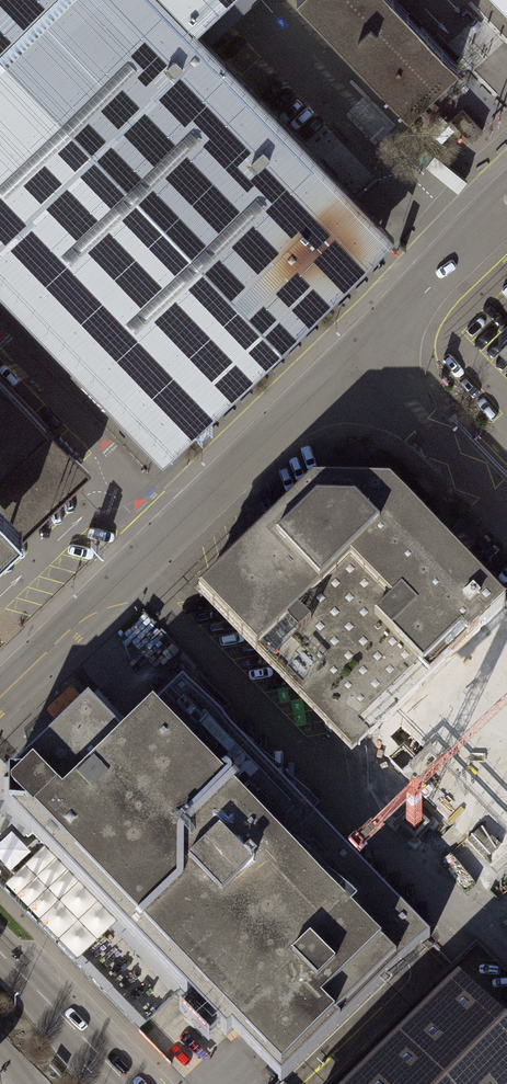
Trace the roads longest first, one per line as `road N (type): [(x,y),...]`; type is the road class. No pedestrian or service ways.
road 1 (residential): [(354,358),(129,571)]
road 2 (unclassified): [(354,358),(506,518)]
road 3 (unclassified): [(506,205),(354,358)]
road 4 (tertiary): [(0,952),(127,1083)]
road 5 (unclassified): [(129,571),(75,611),(0,684)]

